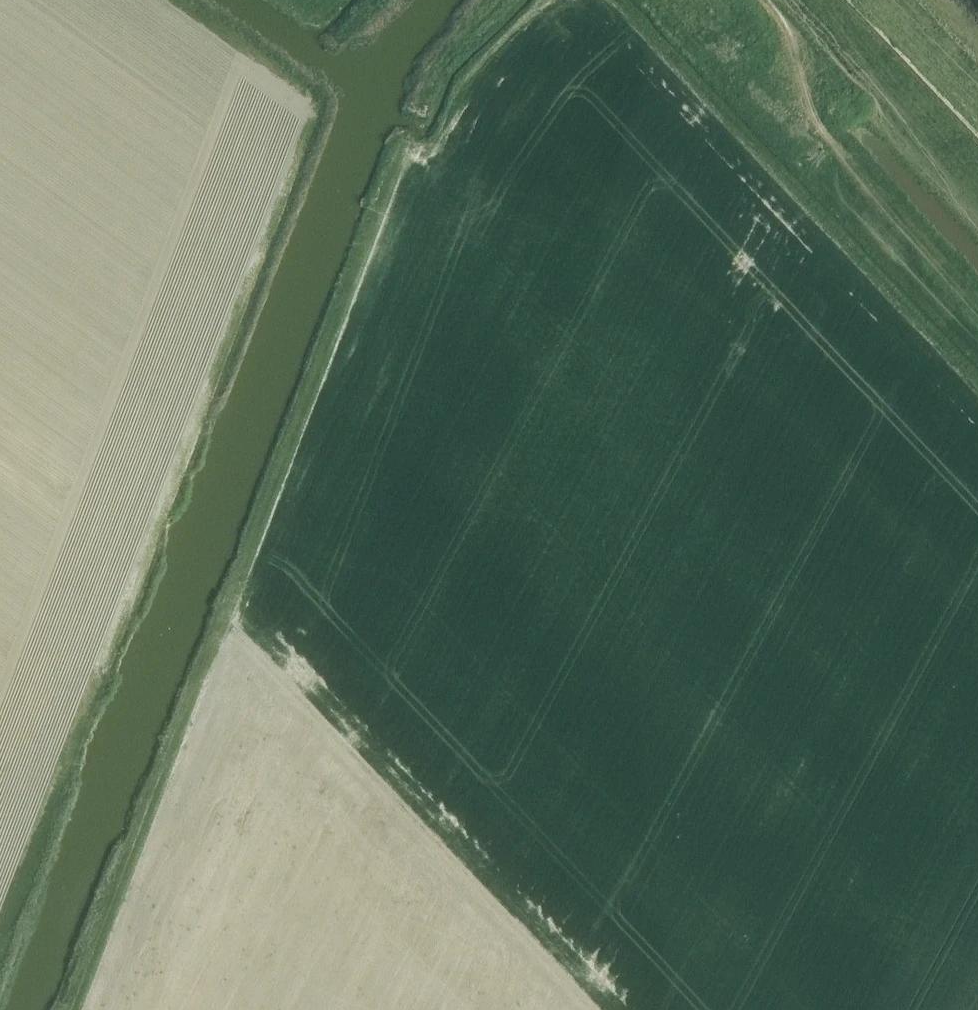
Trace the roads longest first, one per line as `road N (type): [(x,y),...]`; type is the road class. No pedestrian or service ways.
road 1 (track): [(977,294),(823,122),(792,34),(770,0)]

